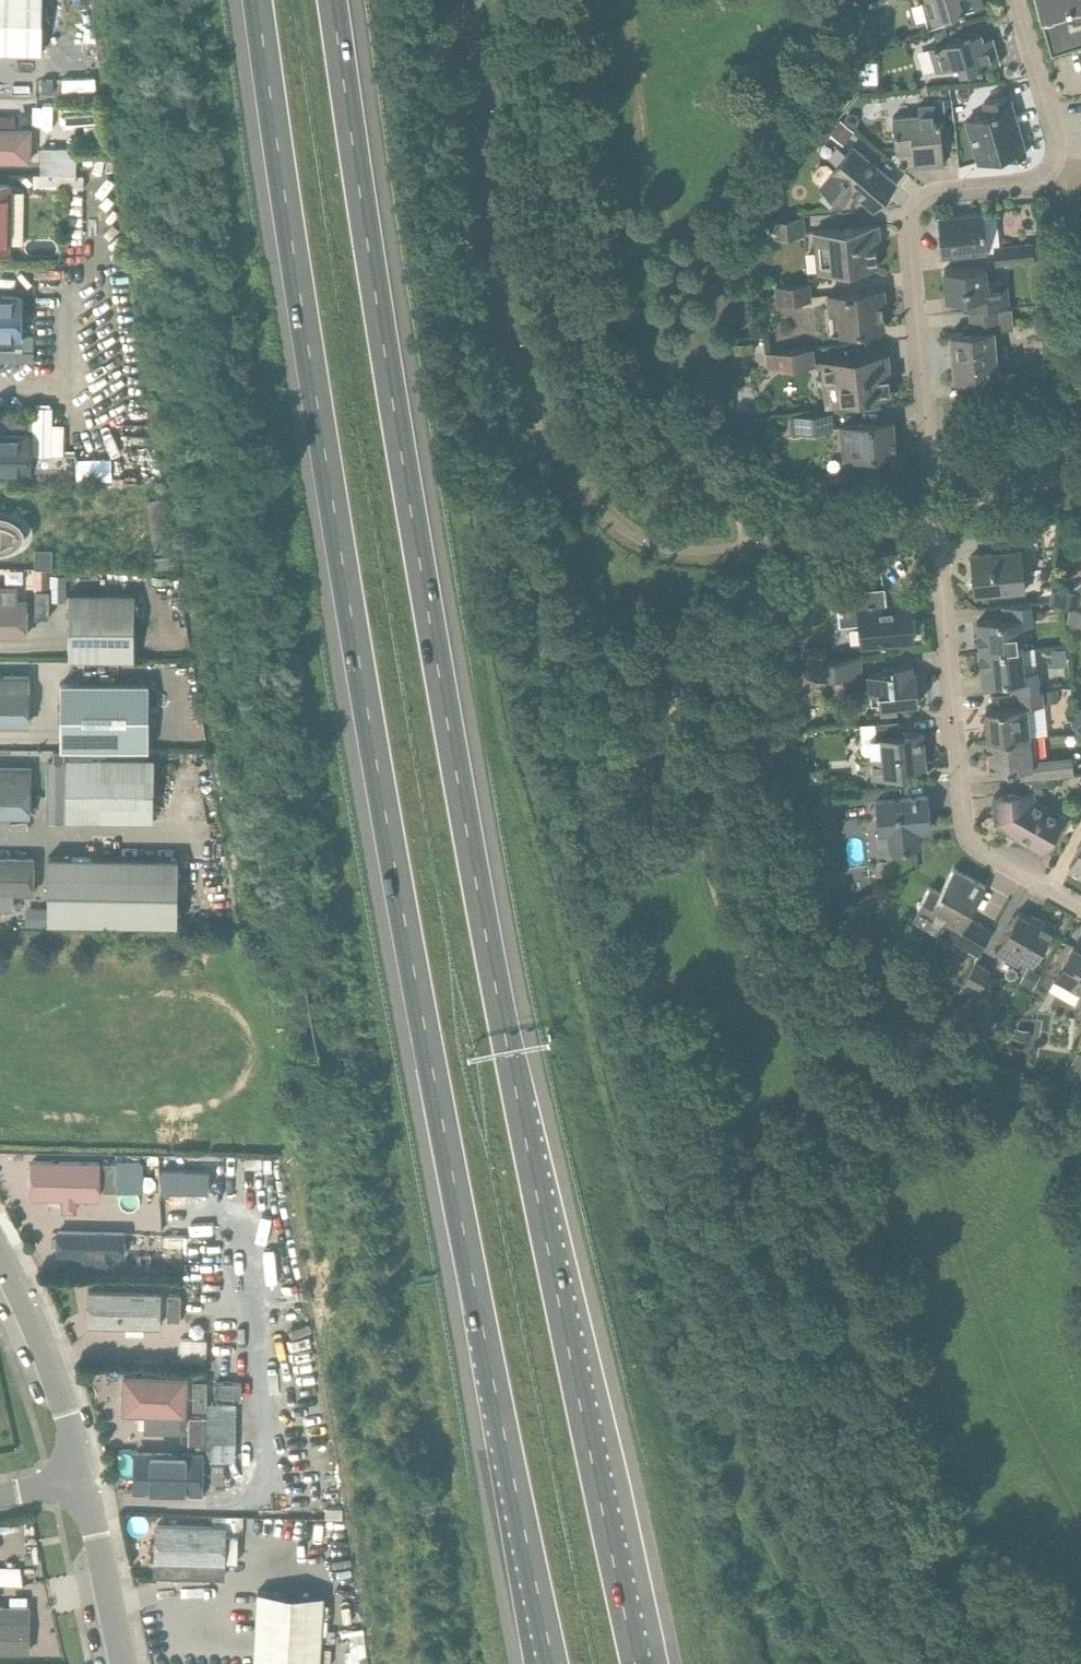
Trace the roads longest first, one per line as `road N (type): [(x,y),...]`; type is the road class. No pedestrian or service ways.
road 1 (motorway): [(638,1663),(555,1287),(441,683),(334,0)]
road 2 (motorway): [(259,0),(327,493),(478,1303),(555,1663)]
road 3 (residential): [(1080,904),(981,845),(959,821),(901,238),(926,189),(1028,180),(1046,170),(1056,138),(1037,85)]
road 4 (residential): [(82,1477),(45,1357),(0,1256)]
road 5 (residential): [(123,1663),(82,1477)]

